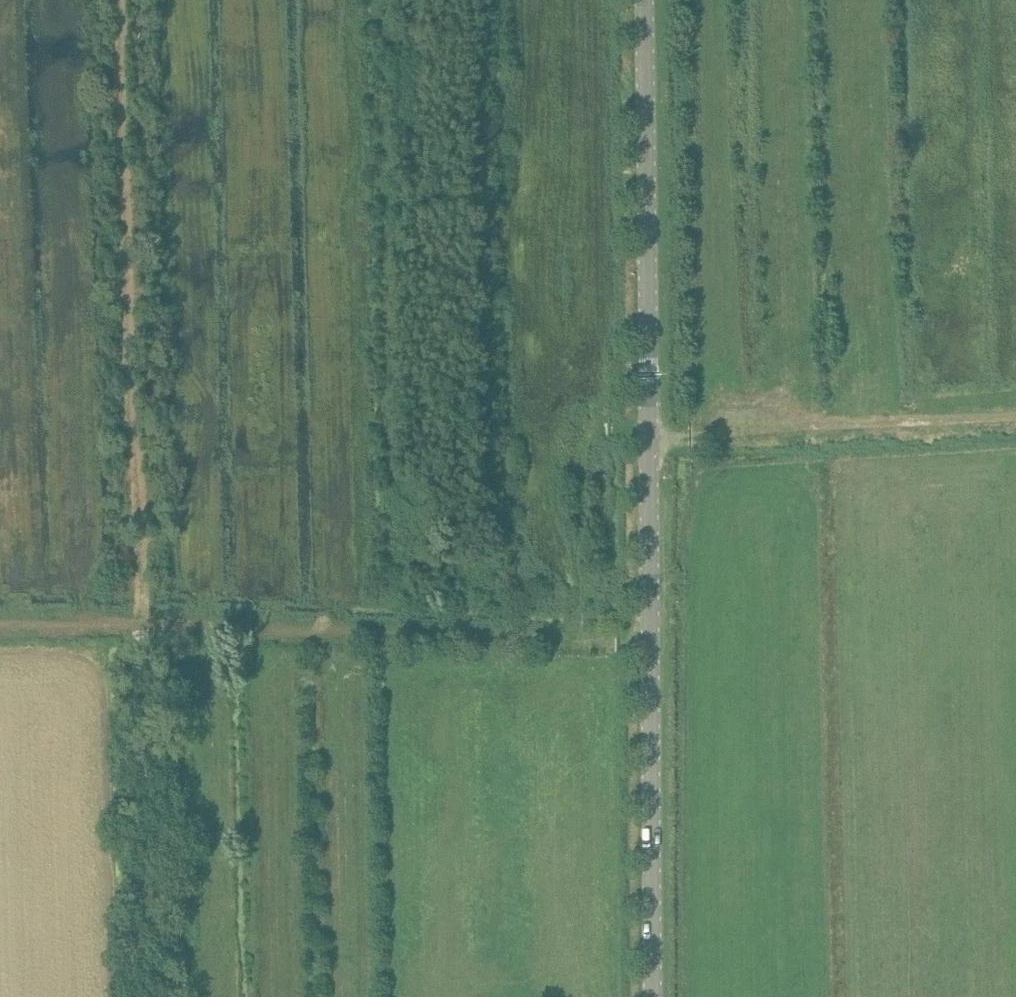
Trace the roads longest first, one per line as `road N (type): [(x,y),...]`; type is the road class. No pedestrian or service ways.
road 1 (unclassified): [(655,996),(644,0)]

